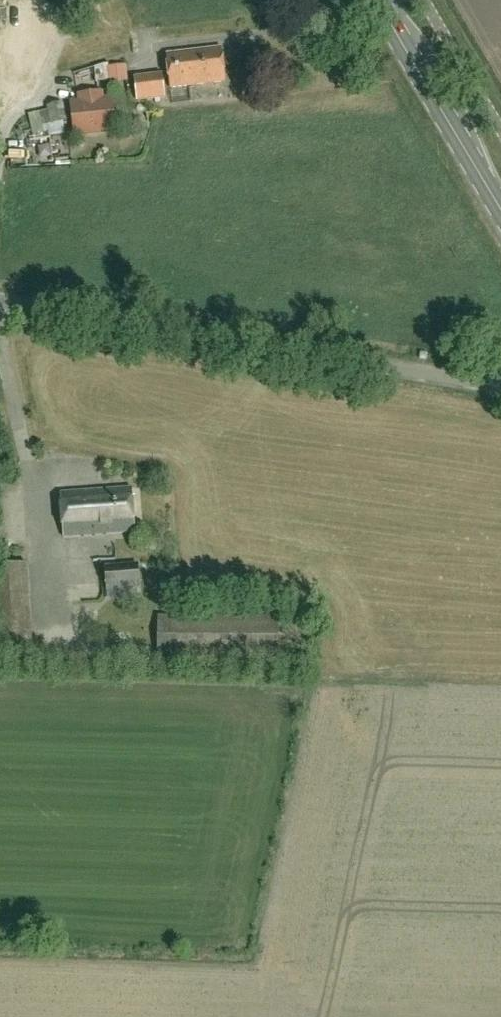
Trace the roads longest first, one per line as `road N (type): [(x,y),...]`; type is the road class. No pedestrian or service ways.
road 1 (unclassified): [(0,302),(500,387)]
road 2 (primary): [(500,208),(378,0)]

